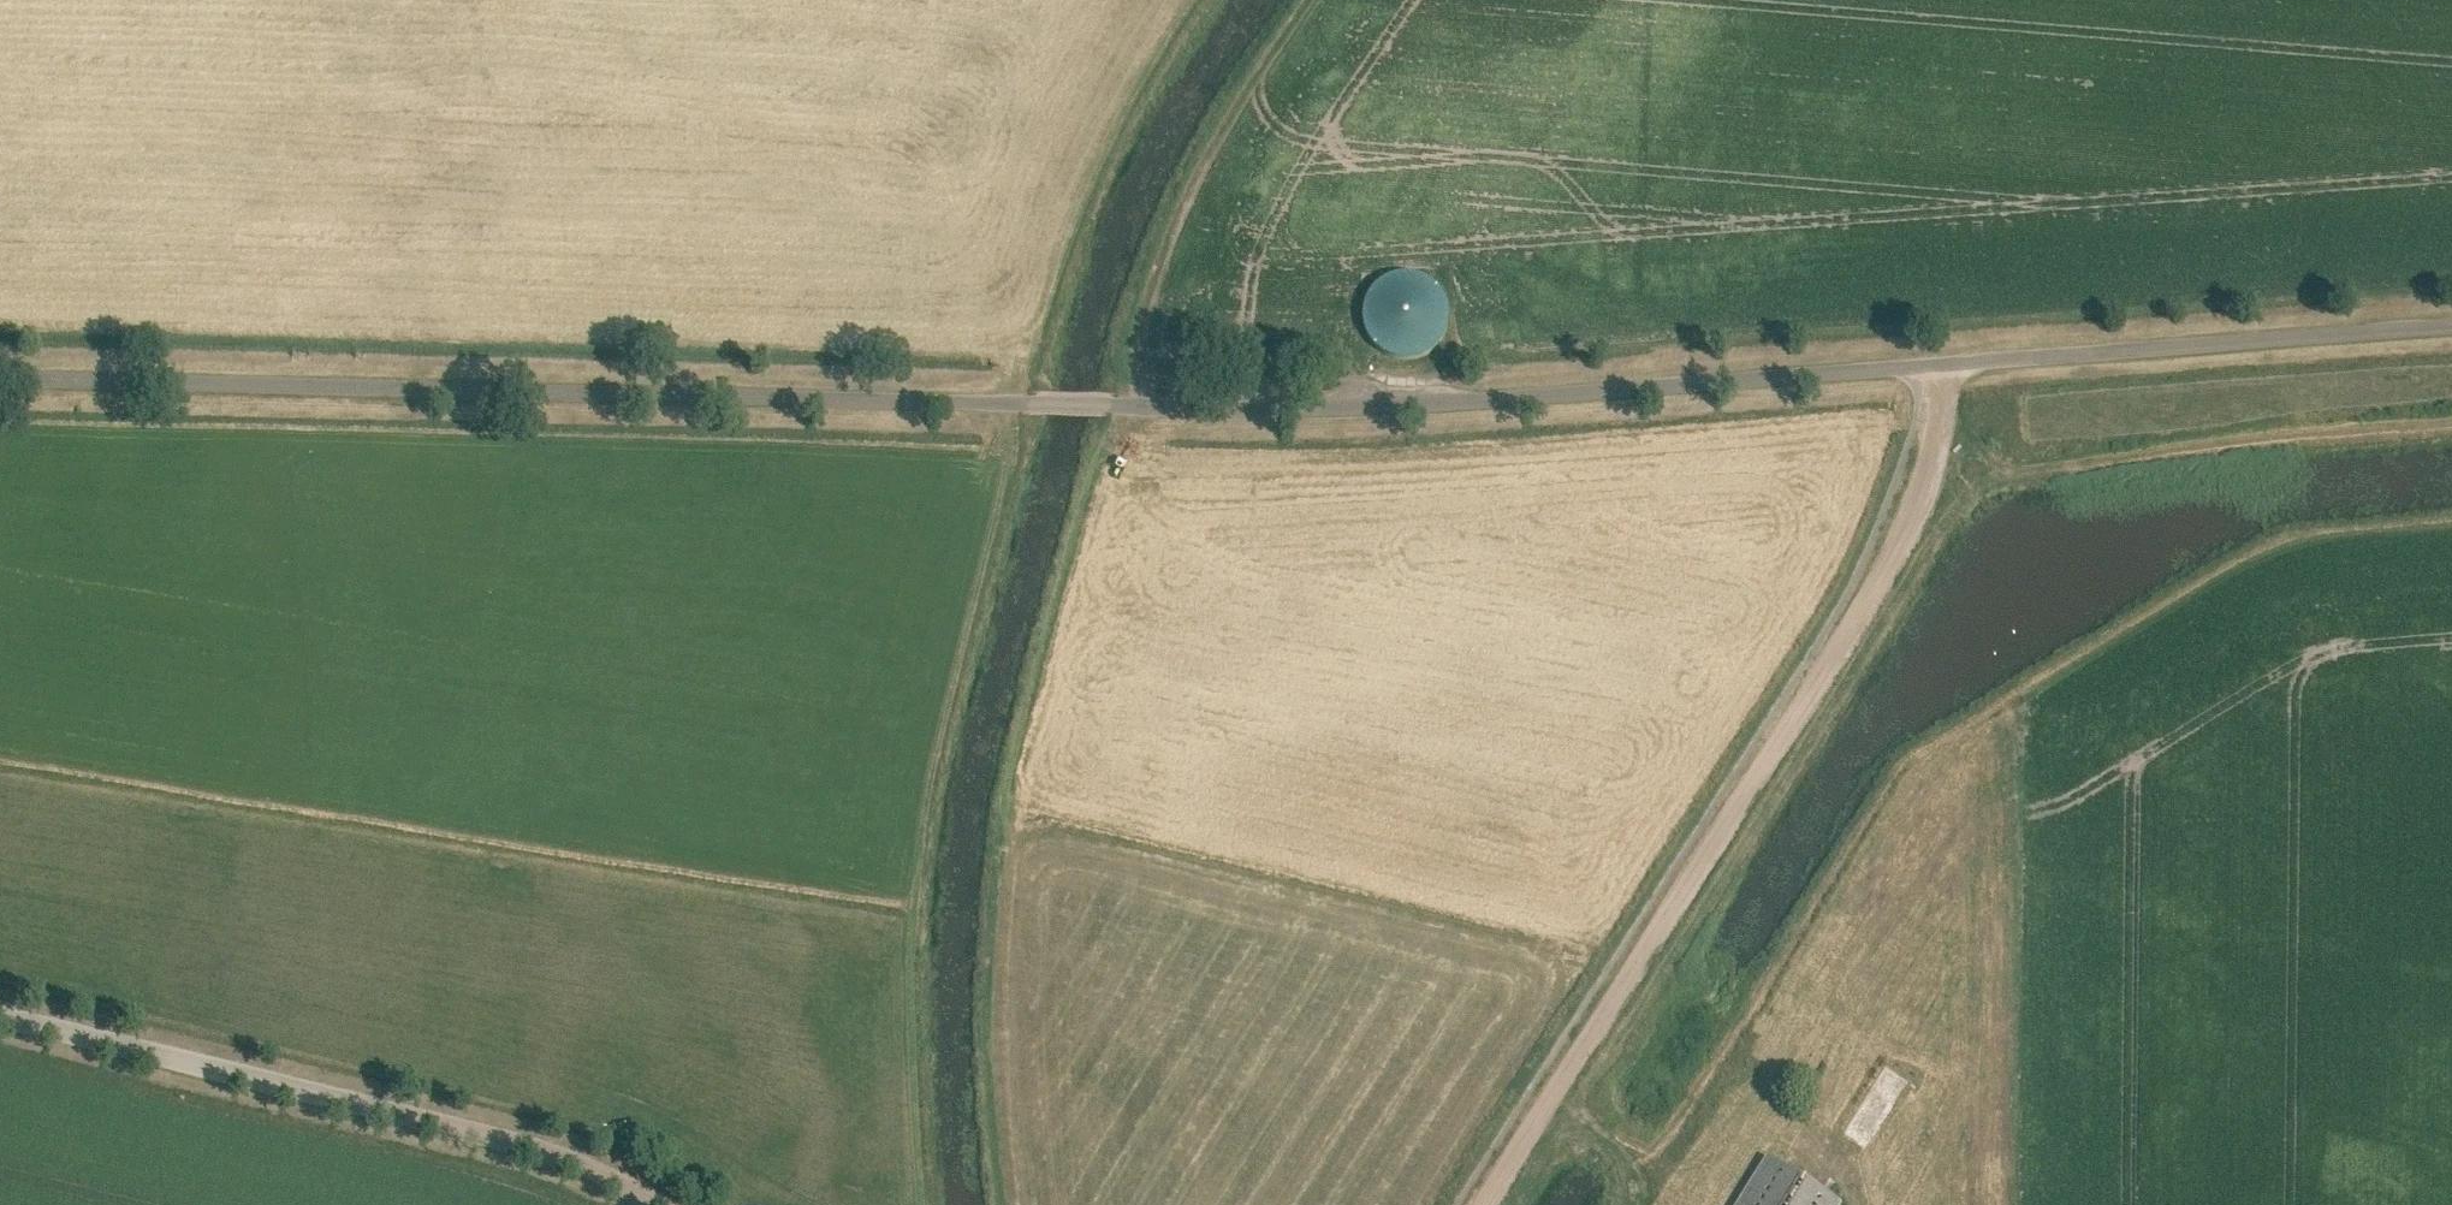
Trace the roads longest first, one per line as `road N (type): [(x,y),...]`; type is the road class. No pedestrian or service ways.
road 1 (unclassified): [(2451,324),(1435,400),(1096,404),(0,379)]
road 2 (track): [(1936,363),(1920,475),(1878,578),(1484,1204)]
road 3 (tertiary): [(654,1204),(520,1143),(0,1014)]
road 4 (track): [(1139,405),(1150,264),(1200,161),(1298,0)]
road 5 (track): [(1023,402),(1092,170),(1195,0)]
road 6 (track): [(1550,1103),(1646,1175),(1647,1204)]

